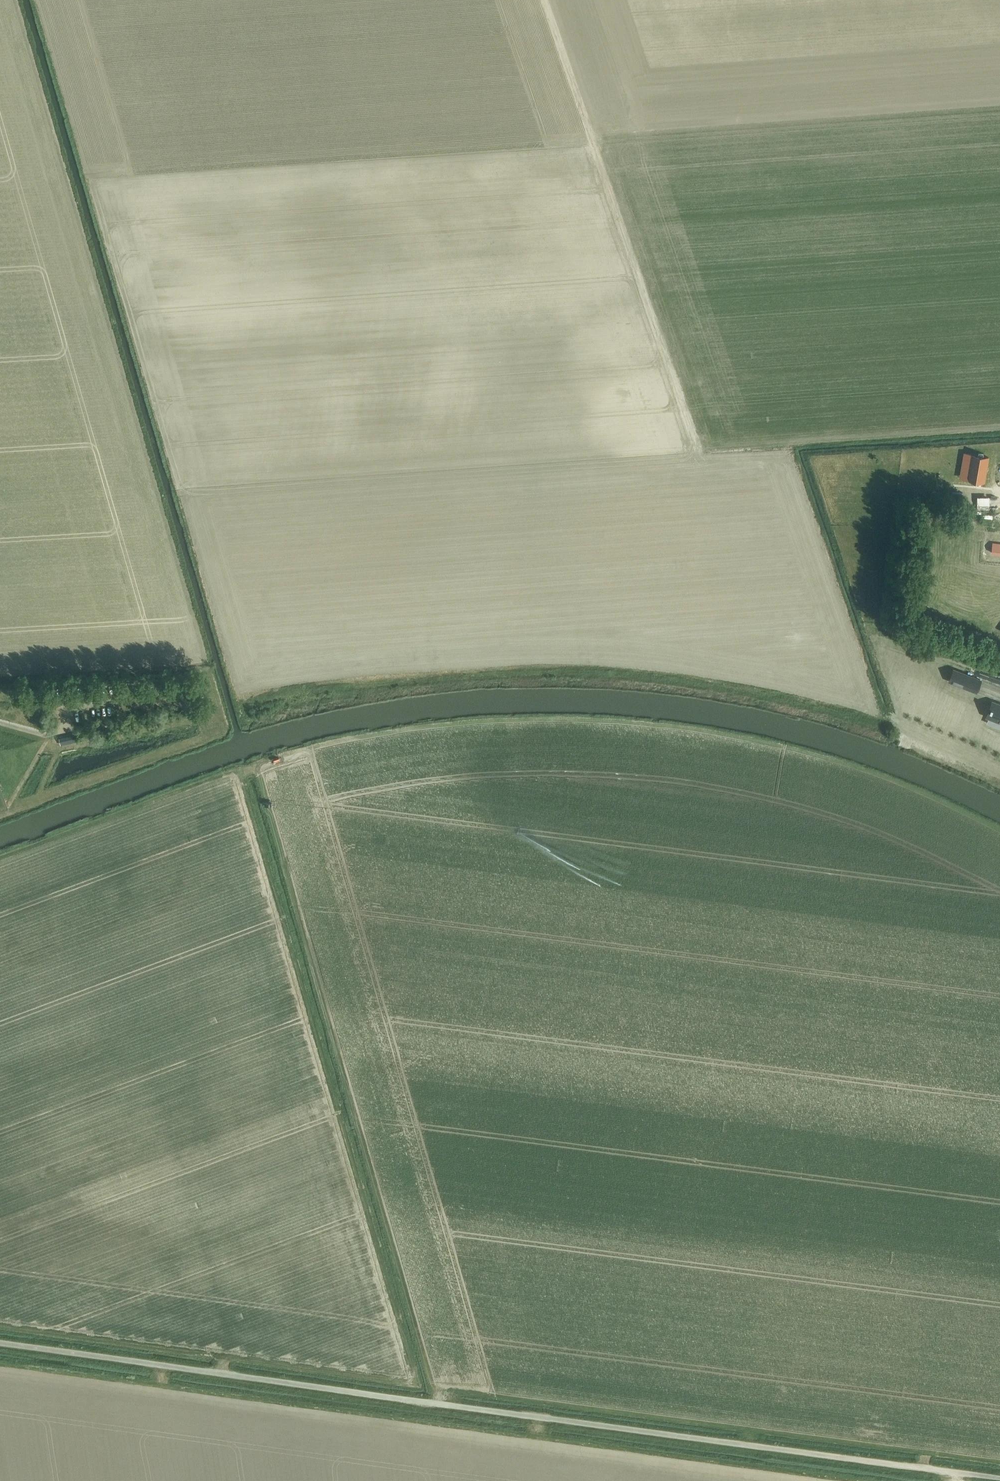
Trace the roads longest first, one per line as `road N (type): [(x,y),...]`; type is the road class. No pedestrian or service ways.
road 1 (track): [(999,1478),(0,1343)]
road 2 (track): [(699,453),(543,0)]

